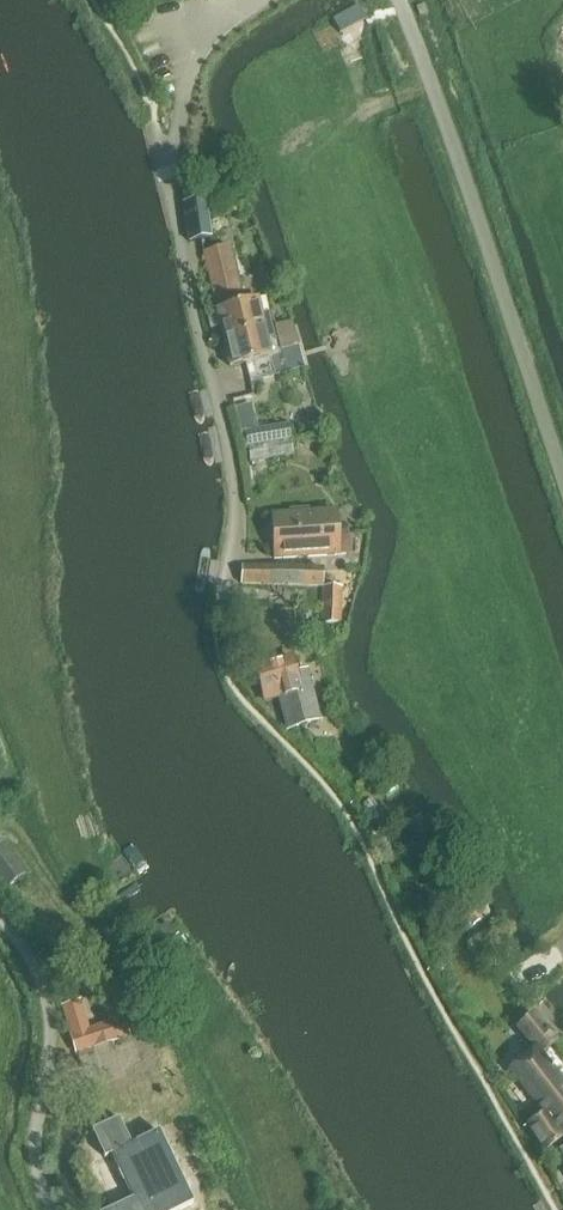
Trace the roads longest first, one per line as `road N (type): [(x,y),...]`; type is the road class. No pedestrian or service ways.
road 1 (unclassified): [(167,163),(203,46),(262,0)]

